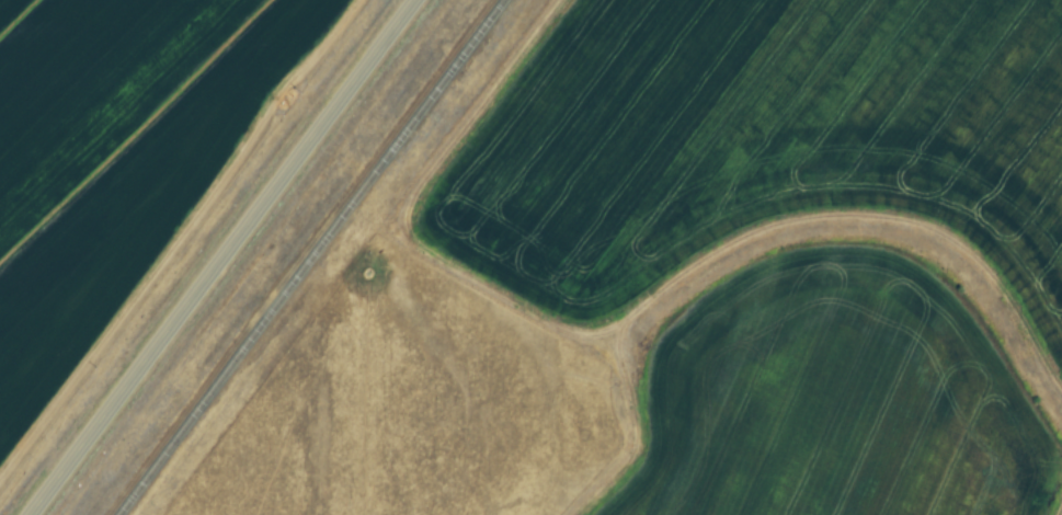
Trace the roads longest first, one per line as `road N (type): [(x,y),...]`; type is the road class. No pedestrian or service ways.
road 1 (secondary): [(33,514),(421,0)]

